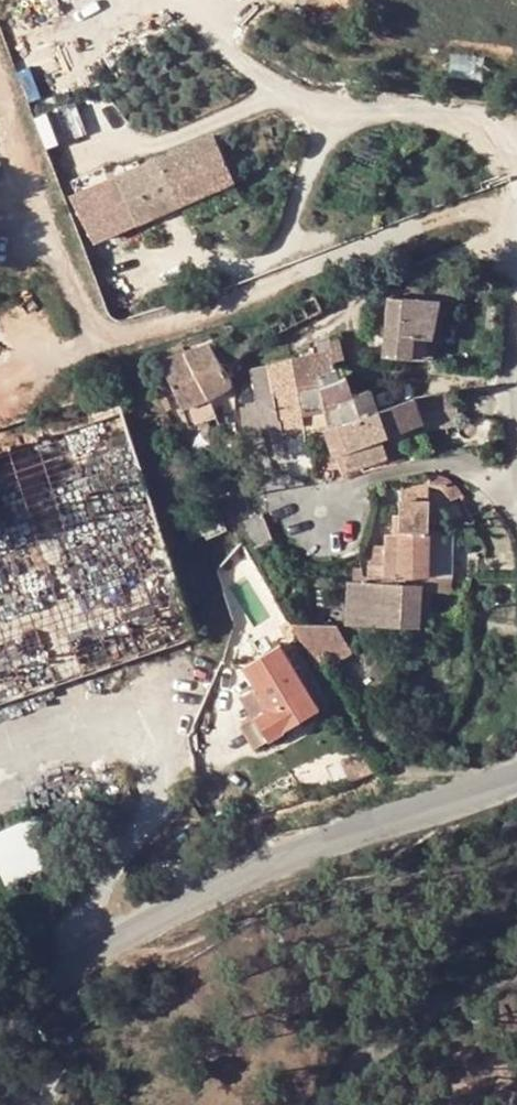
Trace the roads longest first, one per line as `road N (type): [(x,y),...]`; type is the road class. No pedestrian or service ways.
road 1 (unclassified): [(0,1027),(297,856),(516,785)]
road 2 (unclassified): [(516,492),(437,469),(374,475),(321,514)]

